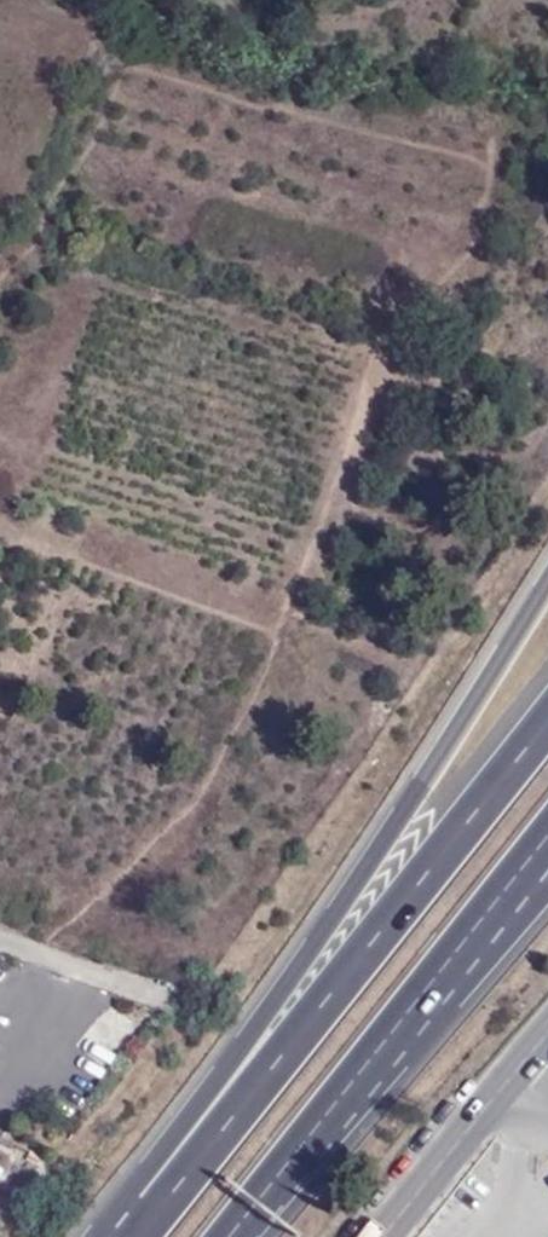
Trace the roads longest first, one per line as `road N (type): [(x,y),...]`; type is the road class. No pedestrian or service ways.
road 1 (motorway): [(547,579),(341,903),(96,1236)]
road 2 (motorway): [(547,715),(130,1236)]
road 3 (motorway): [(253,1199),(547,831)]
road 4 (motorway): [(253,1199),(547,879)]
road 5 (tertiary): [(485,1094),(376,1236)]

